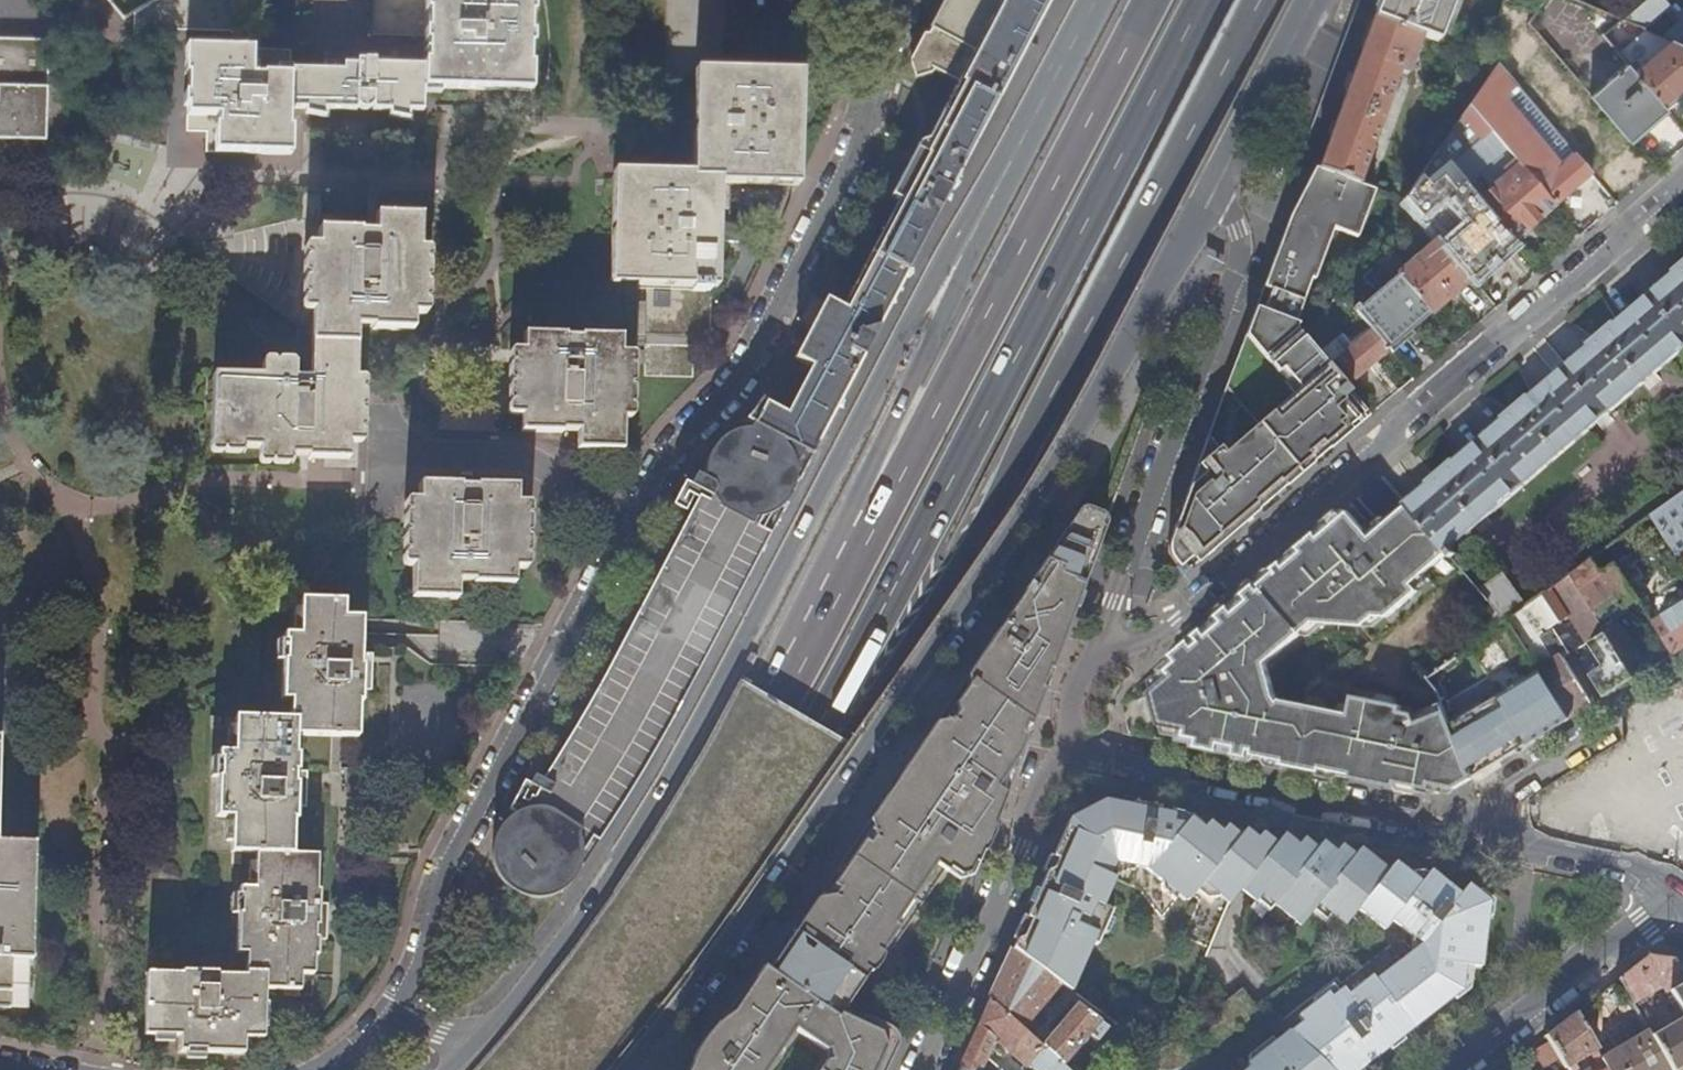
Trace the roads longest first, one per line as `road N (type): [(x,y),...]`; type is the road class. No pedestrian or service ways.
road 1 (motorway): [(579,1069),(846,738),(953,584),(1259,0)]
road 2 (motorway): [(575,1069),(821,725),(1206,0)]
road 3 (secondary): [(631,1069),(1077,434),(1219,180)]
road 4 (secondary): [(1010,163),(889,364),(693,742),(611,880),(476,1043)]
road 5 (residential): [(1115,636),(1152,630),(1208,595),(1682,191)]
road 6 (motorway): [(892,487),(682,845),(567,1008),(512,1069)]
road 7 (residential): [(634,515),(444,871),(418,966),(393,1016)]
road 8 (residential): [(889,27),(849,164),(737,380),(670,451),(634,515)]
road 9 (motorway): [(1150,0),(892,487)]
road 10 (residential): [(1115,636),(1153,498),(1231,279),(1219,180)]
road 11 (residential): [(1455,838),(1064,752)]
road 12 (motorway): [(1010,163),(874,465),(892,487)]
road 13 (residential): [(1064,752),(916,1069)]
road 14 (residential): [(1682,905),(1644,923),(1457,1069)]
road 15 (residential): [(378,450),(521,454),(634,515)]
road 16 (residential): [(1455,838),(1682,697)]
road 17 (residential): [(1682,894),(1455,838)]
road 18 (secondary): [(1219,180),(1310,0)]
road 19 (primary): [(1097,0),(1010,163)]
road 20 (residential): [(739,14),(862,17),(889,27)]
road 21 (residential): [(1064,752),(1115,636)]

